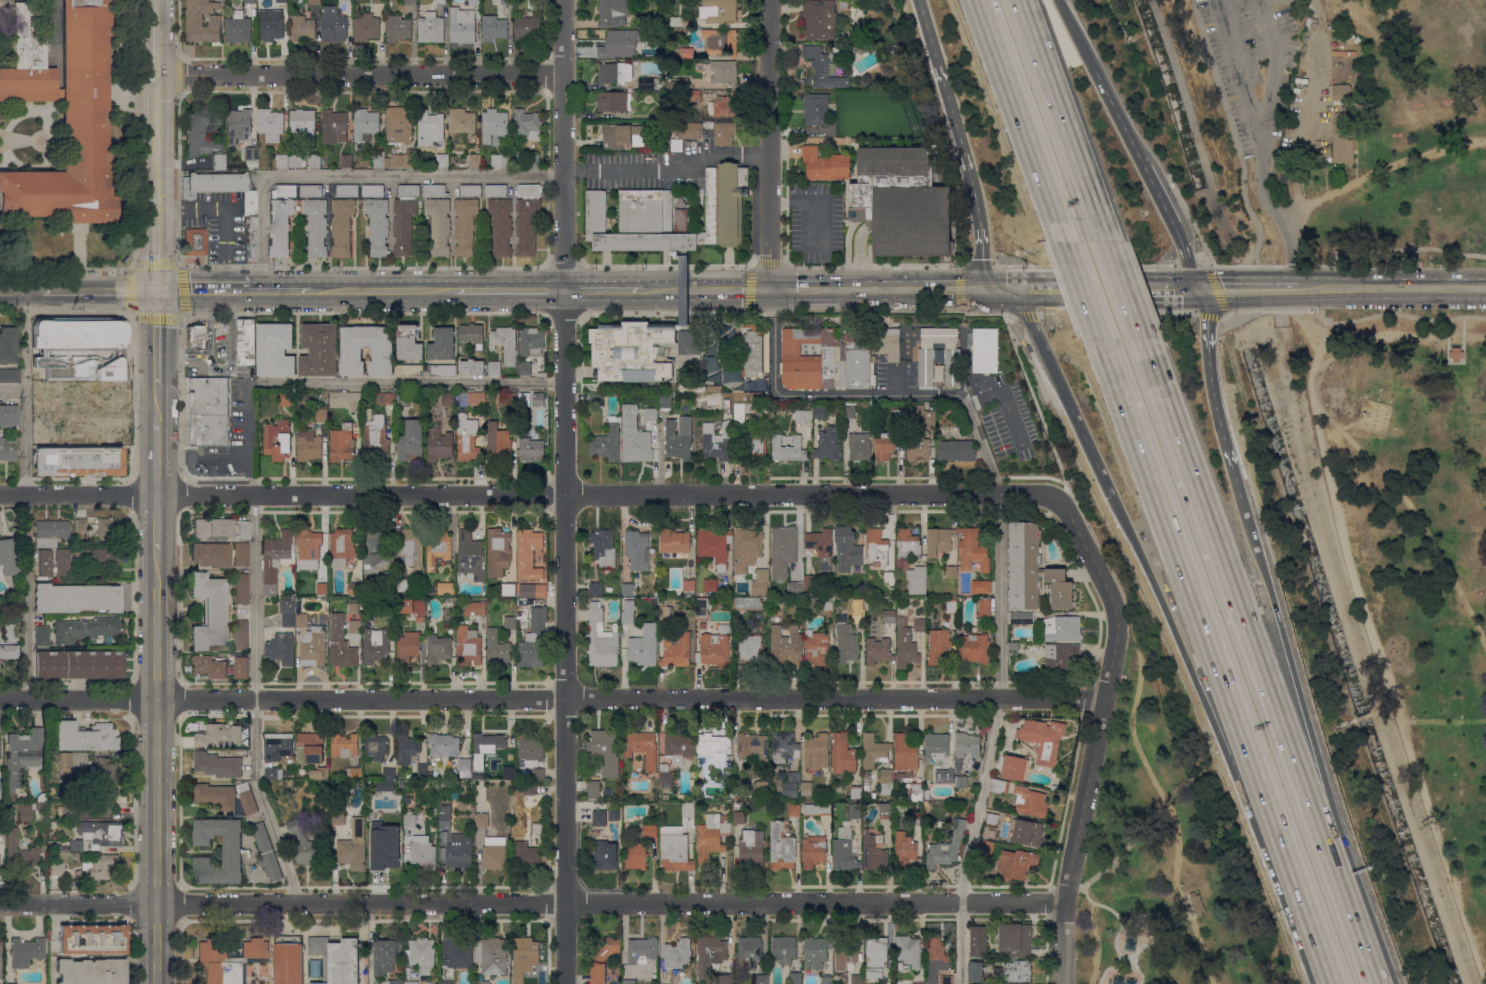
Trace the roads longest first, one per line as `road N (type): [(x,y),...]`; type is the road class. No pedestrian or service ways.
road 1 (residential): [(1105,698),(0,699)]
road 2 (residential): [(1065,902),(0,904)]
road 3 (residential): [(1056,500),(1001,492),(0,495)]
road 4 (residential): [(564,983),(564,290)]
road 5 (motorway): [(1340,890),(1141,339)]
road 6 (motorway): [(1102,338),(1299,877)]
road 7 (residential): [(1063,983),(1067,887),(1117,636),(1111,598),(1056,500)]
road 8 (motorway): [(1112,495),(1224,754),(1299,877)]
road 9 (motorway): [(1340,890),(1328,790),(1236,478)]
road 10 (residential): [(563,74),(158,74)]
road 11 (secondary): [(1066,287),(771,289)]
road 12 (residential): [(564,290),(563,0)]
road 13 (residential): [(771,289),(768,0)]
road 14 (secondary): [(157,983),(156,698)]
road 15 (motorway): [(1105,239),(1018,0)]
road 16 (motorway): [(981,0),(1067,238)]
road 17 (motorway): [(1020,287),(1112,495)]
road 18 (secondary): [(1485,289),(1290,288)]
road 19 (motorway): [(1236,478),(1199,288)]
road 20 (motorway): [(931,48),(978,212)]
road 21 (secondary): [(156,698),(157,550)]
road 22 (secondary): [(453,290),(312,291)]
road 23 (secondary): [(156,196),(158,74)]

